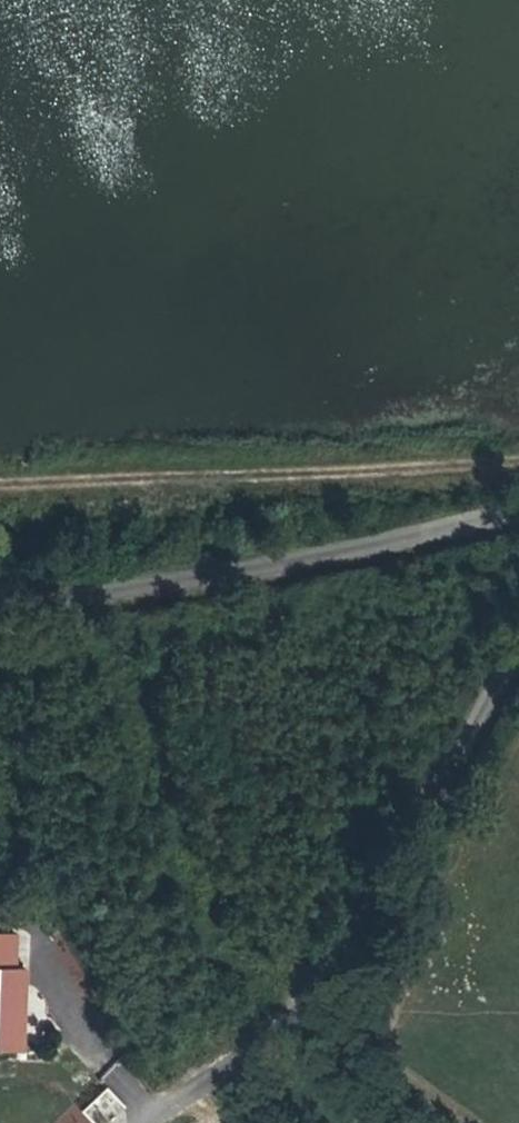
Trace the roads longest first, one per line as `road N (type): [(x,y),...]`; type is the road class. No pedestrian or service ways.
road 1 (unclassified): [(518,664),(327,981),(279,1032),(159,1122)]
road 2 (unclassified): [(518,513),(0,608)]
road 3 (track): [(0,484),(518,459)]

